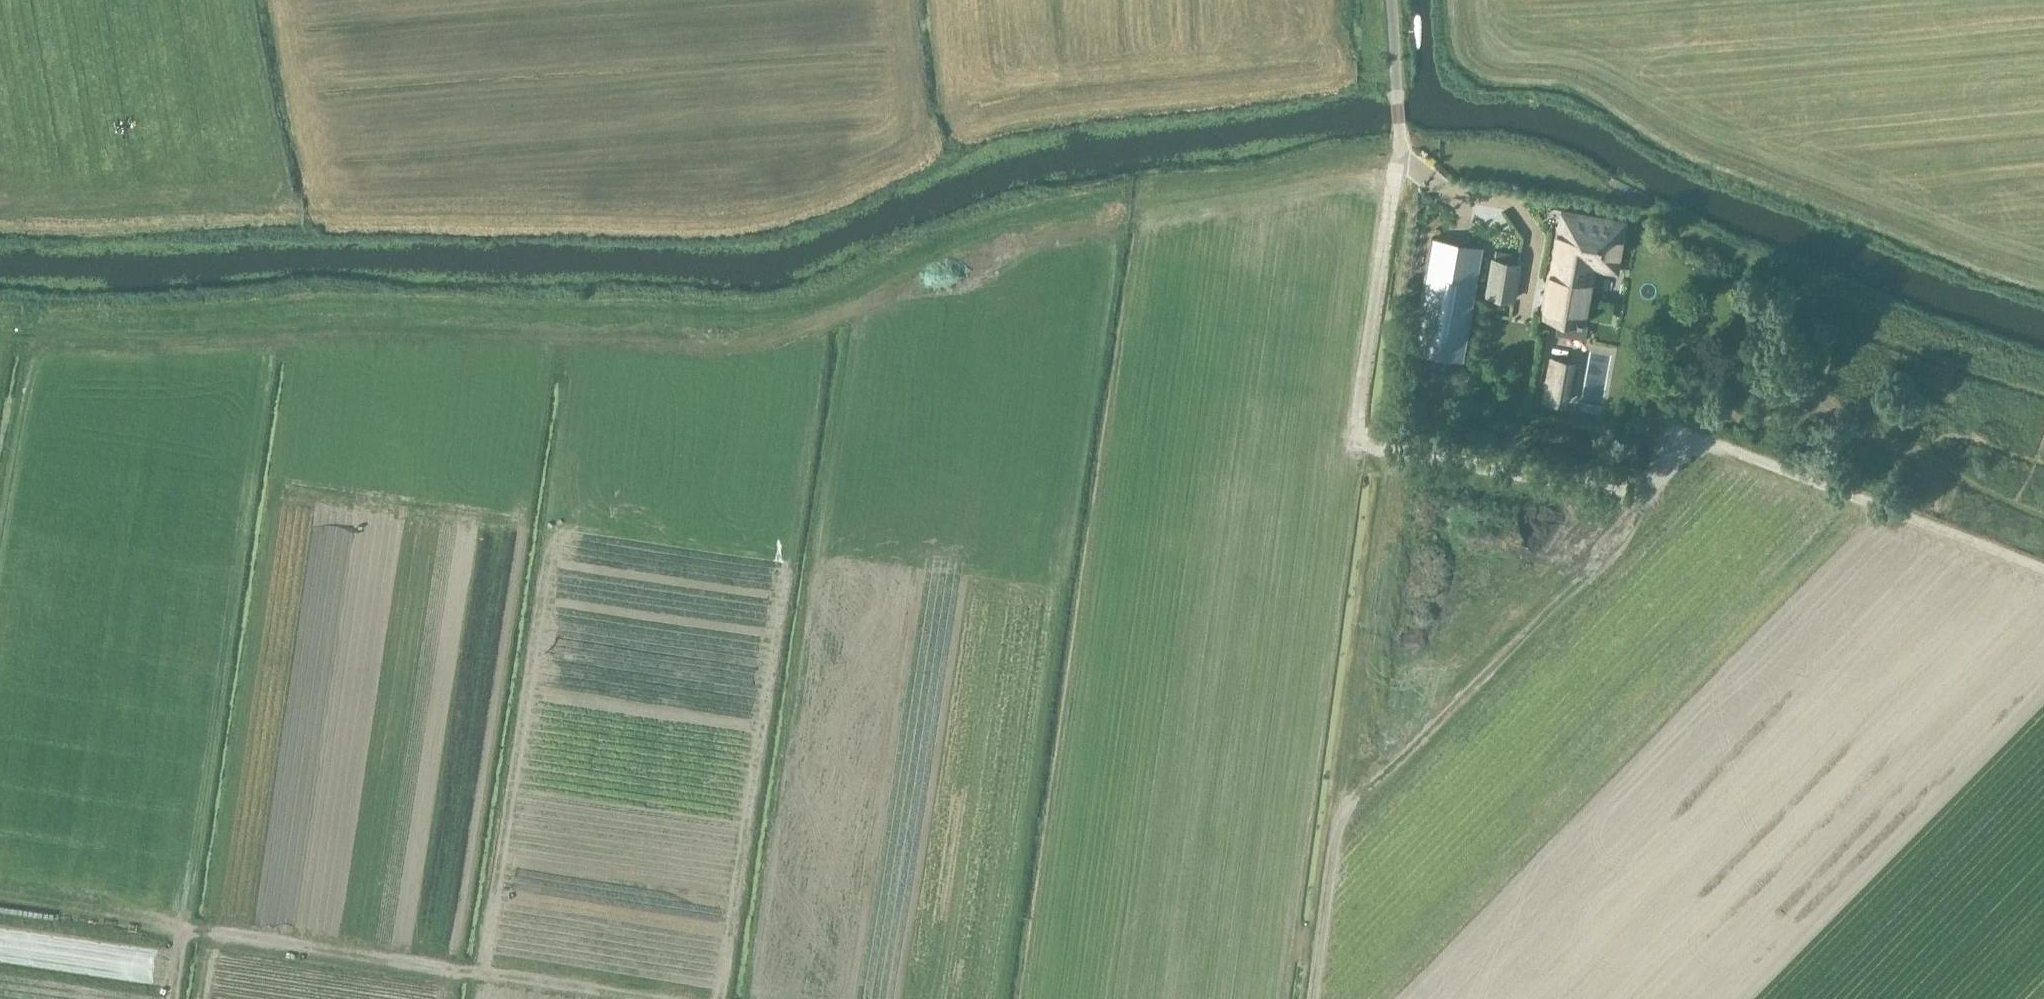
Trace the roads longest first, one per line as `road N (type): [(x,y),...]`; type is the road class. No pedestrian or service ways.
road 1 (track): [(1393,452),(1642,489),(1687,425),(2043,569)]
road 2 (track): [(1393,452),(1310,998)]
road 3 (track): [(1402,146),(1359,441),(1393,452)]

